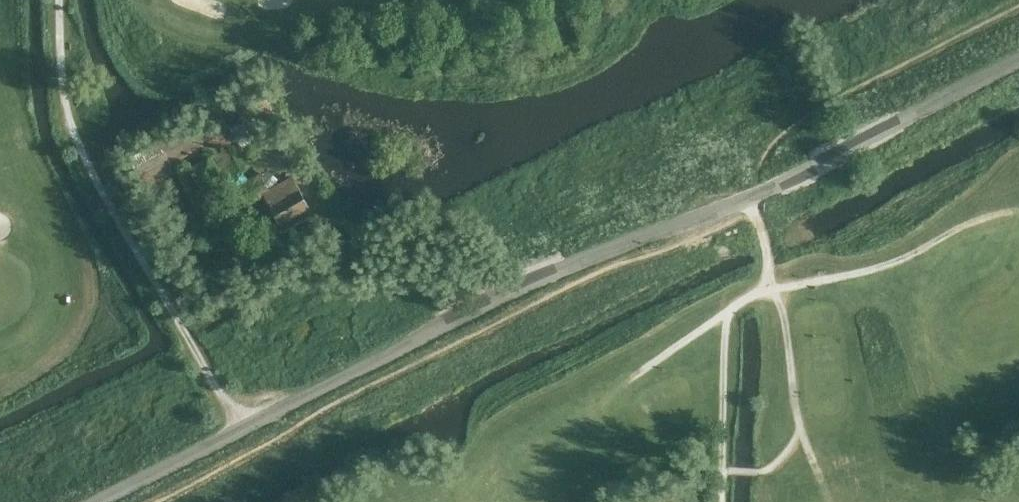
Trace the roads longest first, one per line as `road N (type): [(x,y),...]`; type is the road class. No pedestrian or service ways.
road 1 (unclassified): [(100,501),(501,294),(754,196),(1018,60)]

